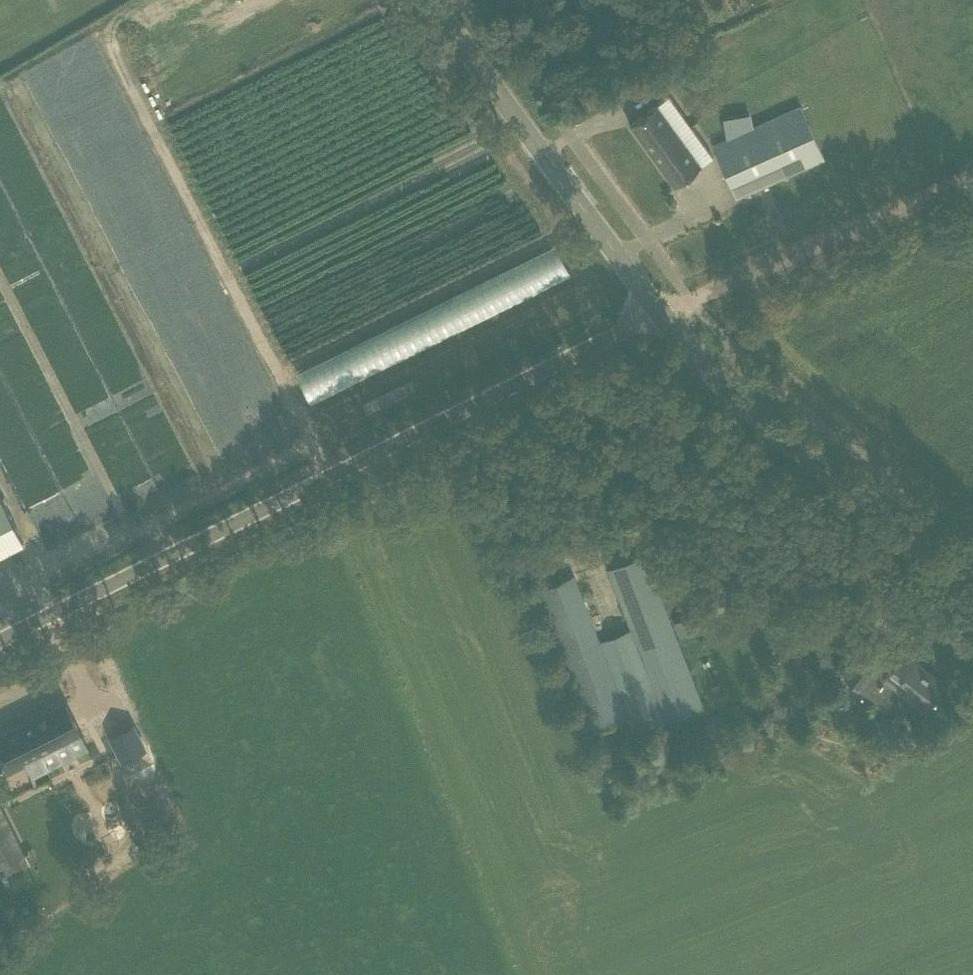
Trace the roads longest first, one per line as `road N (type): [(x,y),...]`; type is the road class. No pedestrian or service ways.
road 1 (unclassified): [(0,637),(662,312)]
road 2 (secondary): [(972,586),(758,423),(662,312)]
road 3 (secondary): [(662,312),(436,0)]
road 4 (track): [(972,185),(692,300)]

